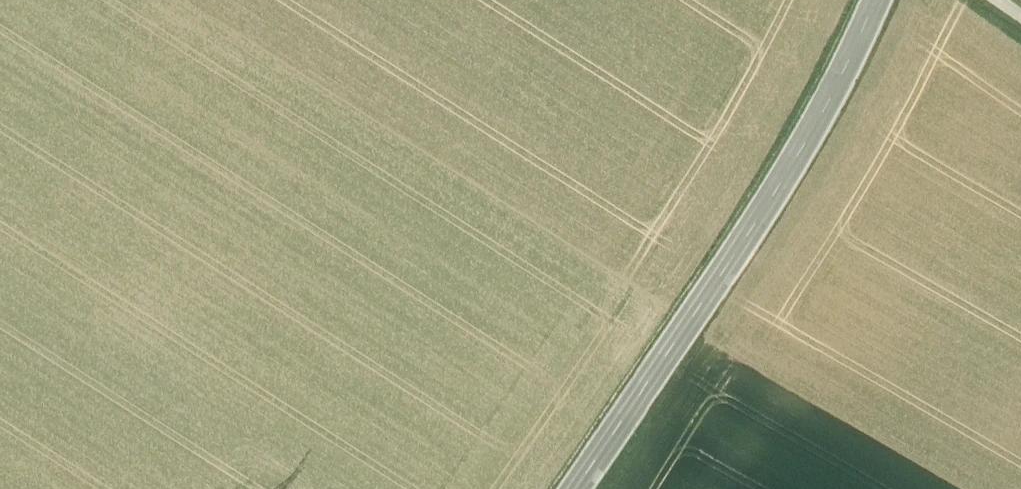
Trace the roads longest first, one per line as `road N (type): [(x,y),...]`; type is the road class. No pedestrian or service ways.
road 1 (secondary): [(575,488),(832,99),(882,0)]

